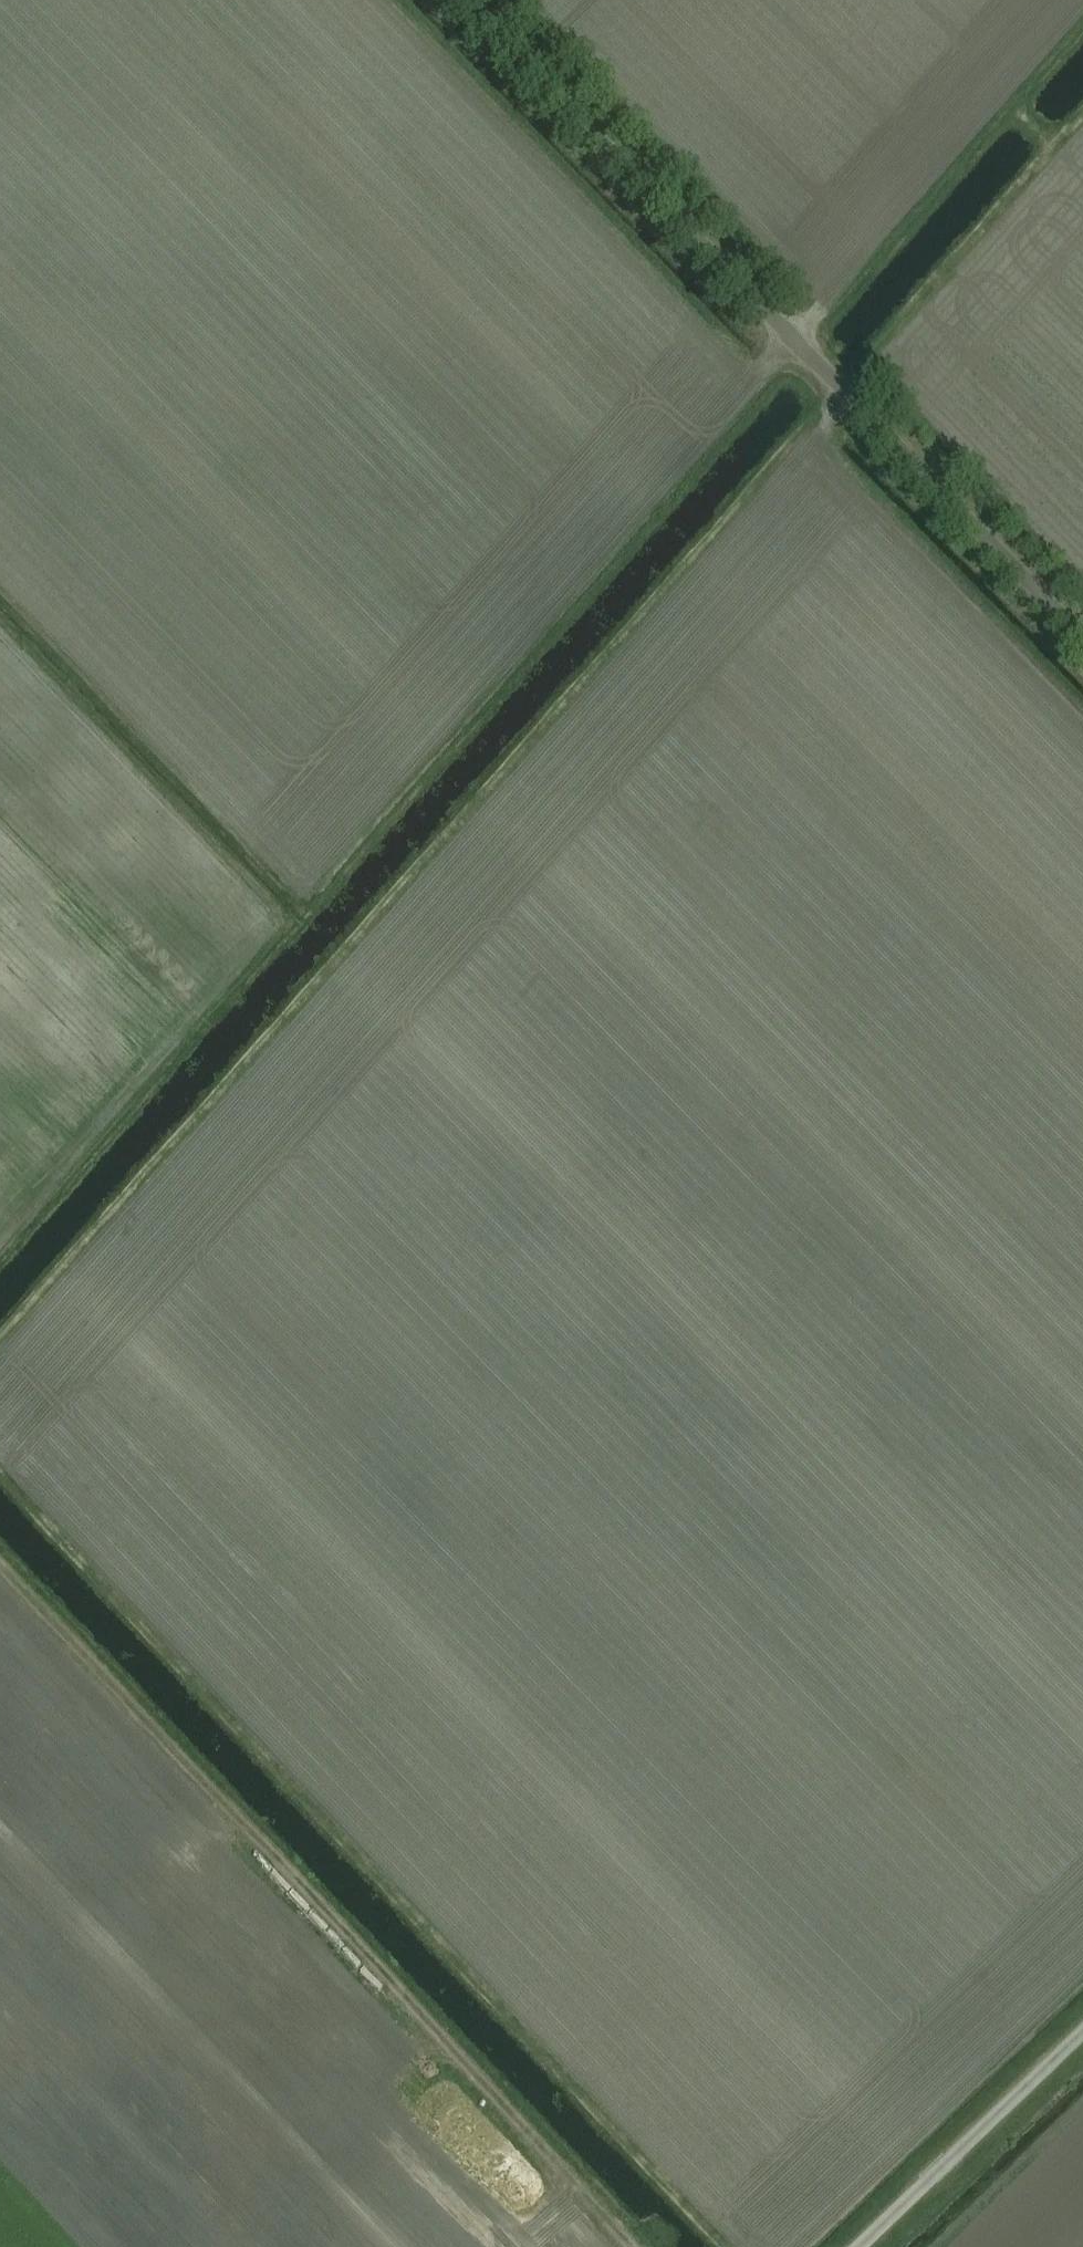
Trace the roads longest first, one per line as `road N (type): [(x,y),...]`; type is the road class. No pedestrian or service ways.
road 1 (unclassified): [(1082,626),(482,0)]
road 2 (unclassified): [(869,2246),(1082,2041)]

